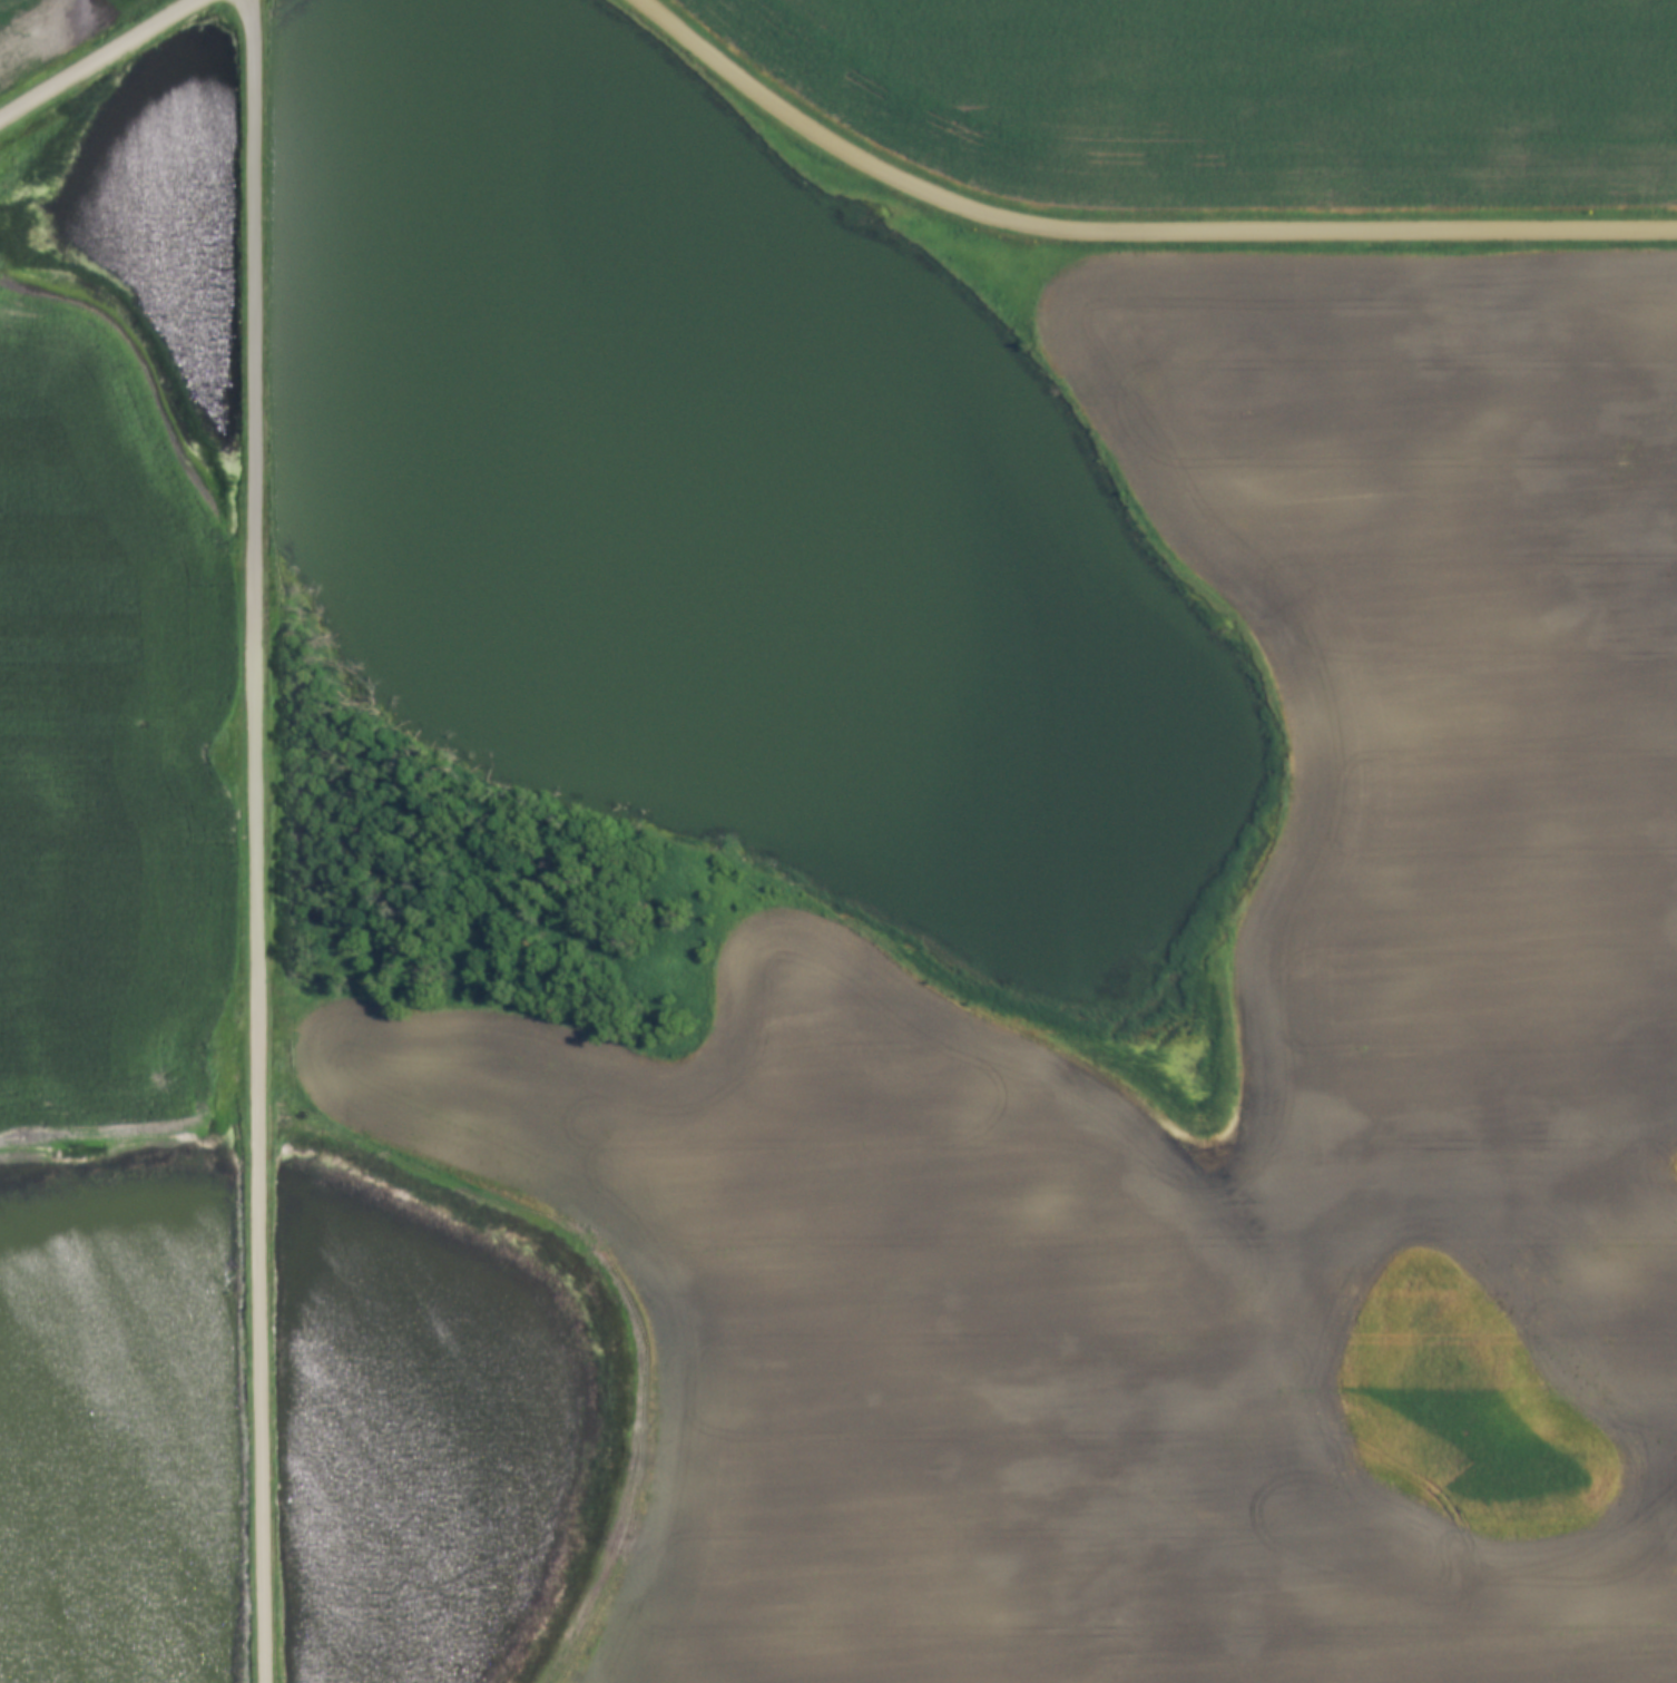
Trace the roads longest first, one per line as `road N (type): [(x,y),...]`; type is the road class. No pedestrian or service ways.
road 1 (residential): [(269,1682),(251,0)]
road 2 (tertiary): [(646,0),(818,138),(936,202),(1065,235),(1676,234)]
road 3 (tertiary): [(0,127),(213,0)]

